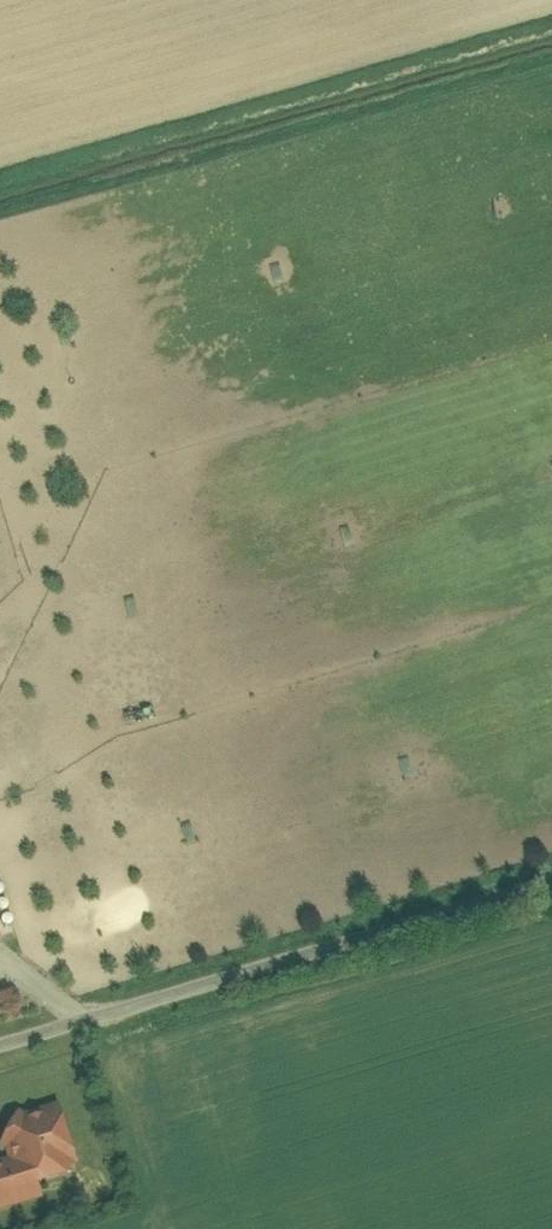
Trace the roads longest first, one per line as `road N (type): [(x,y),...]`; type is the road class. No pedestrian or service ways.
road 1 (unclassified): [(551,876),(0,1048)]

